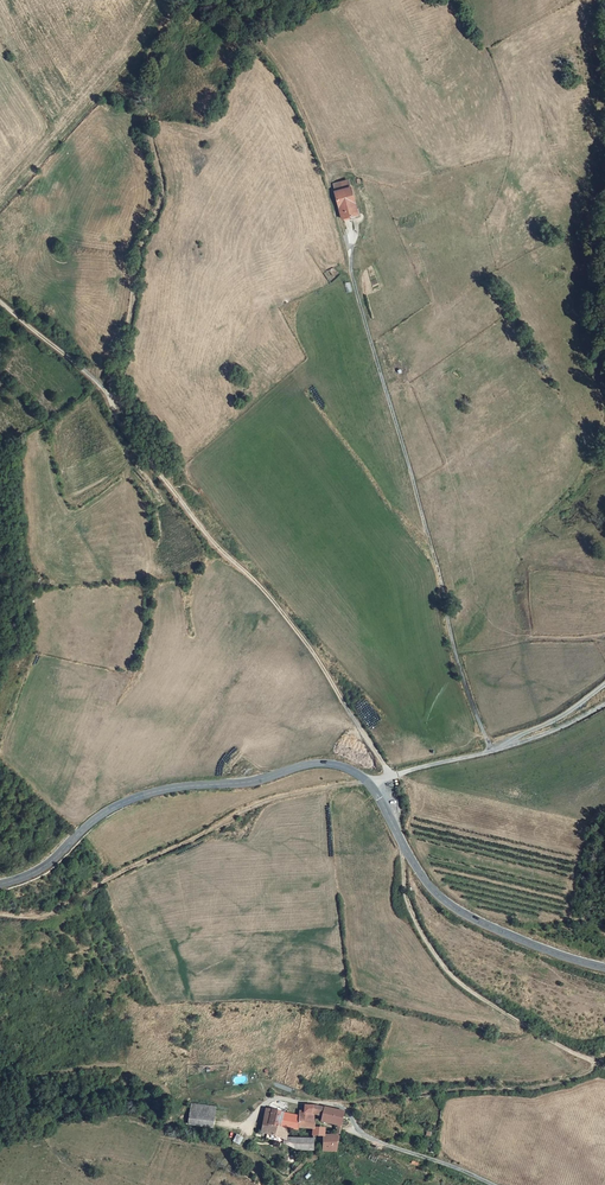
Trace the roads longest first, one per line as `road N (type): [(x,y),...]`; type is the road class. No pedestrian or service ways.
road 1 (track): [(391,775),(292,627),(126,436),(102,389)]
road 2 (track): [(180,0),(147,69),(161,204),(144,240),(109,402)]
road 3 (tertiary): [(370,786),(350,769),(313,764),(246,783),(153,792),(98,817),(45,866),(0,884)]
road 4 (track): [(0,916),(41,919),(261,804),(370,786)]
road 5 (track): [(604,1068),(452,977),(406,895),(403,842)]
road 6 (tertiary): [(604,968),(549,954),(450,908),(370,786)]
road 7 (unclassified): [(491,1184),(362,1134),(344,1105),(279,1099),(242,1128)]
road 8 (track): [(340,1105),(537,1089),(572,1080),(596,1063)]
road 9 (residential): [(604,704),(523,741),(370,786)]
road 10 (track): [(102,389),(0,300)]

